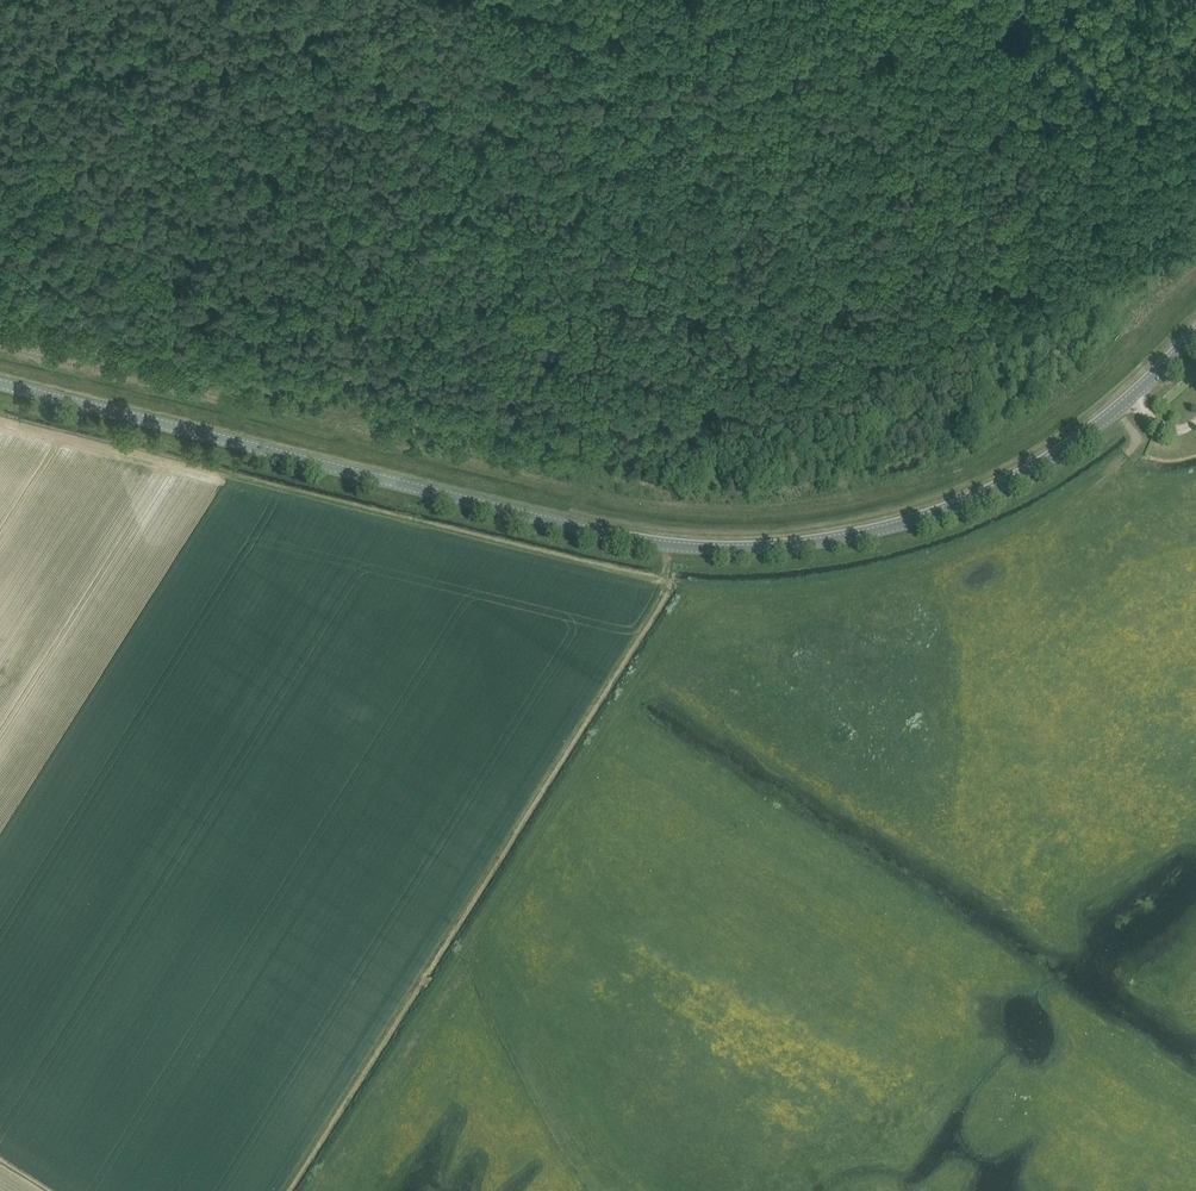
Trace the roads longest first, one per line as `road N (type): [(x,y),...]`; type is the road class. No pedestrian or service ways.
road 1 (tertiary): [(0,384),(604,534),(762,548),(892,527),(1004,485),(1097,426),(1195,333)]

